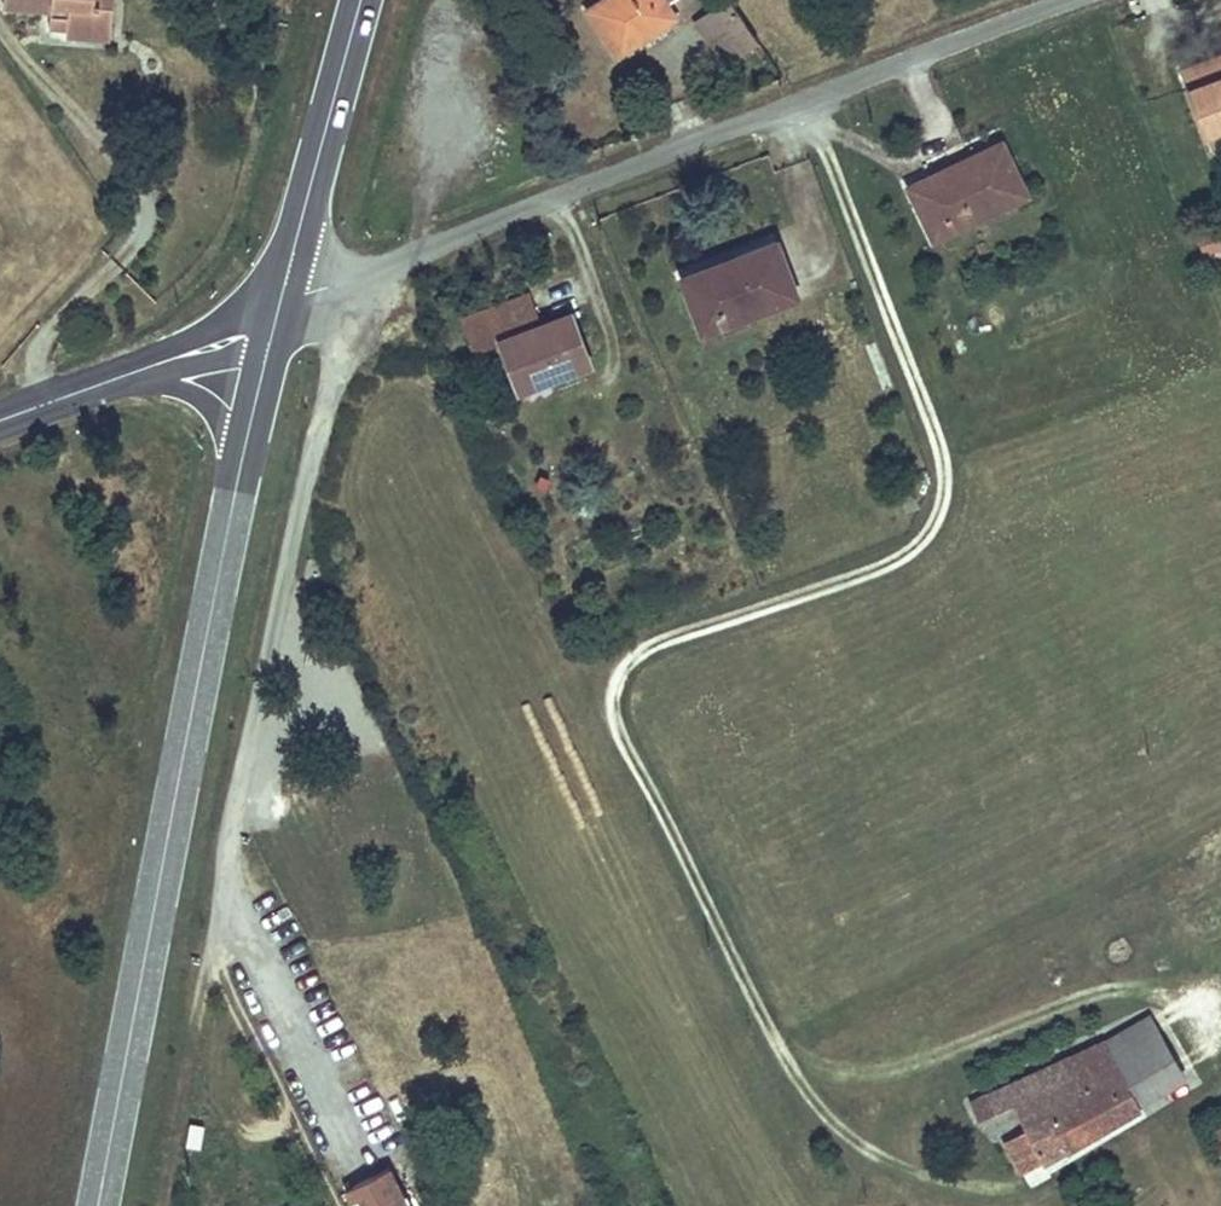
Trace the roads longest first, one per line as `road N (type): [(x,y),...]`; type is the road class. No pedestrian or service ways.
road 1 (track): [(808,102),(946,447),(945,494),(897,556),(812,590),(707,614),(611,706),(802,1075),(859,1134),(926,1172),(968,1178)]
road 2 (track): [(369,280),(226,847),(353,1128)]
road 3 (residential): [(281,292),(369,280),(1072,0)]
road 4 (secondary): [(244,458),(98,1205)]
road 5 (secondary): [(361,0),(281,292)]
road 6 (unclassified): [(281,292),(120,379)]
road 7 (unclassified): [(120,379),(0,420)]
road 8 (unclassified): [(157,376),(199,396),(244,458)]

